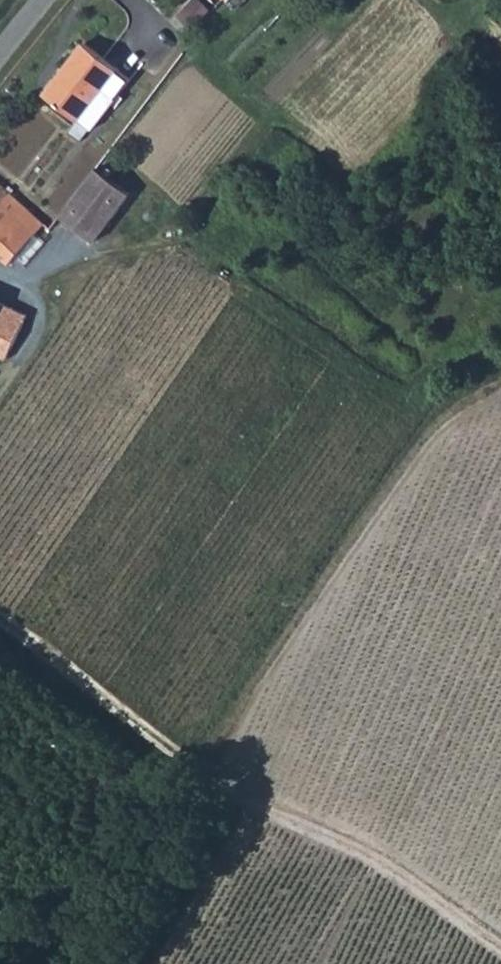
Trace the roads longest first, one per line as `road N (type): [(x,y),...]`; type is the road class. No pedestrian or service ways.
road 1 (track): [(196,764),(365,856),(500,943)]
road 2 (track): [(196,764),(0,617)]

